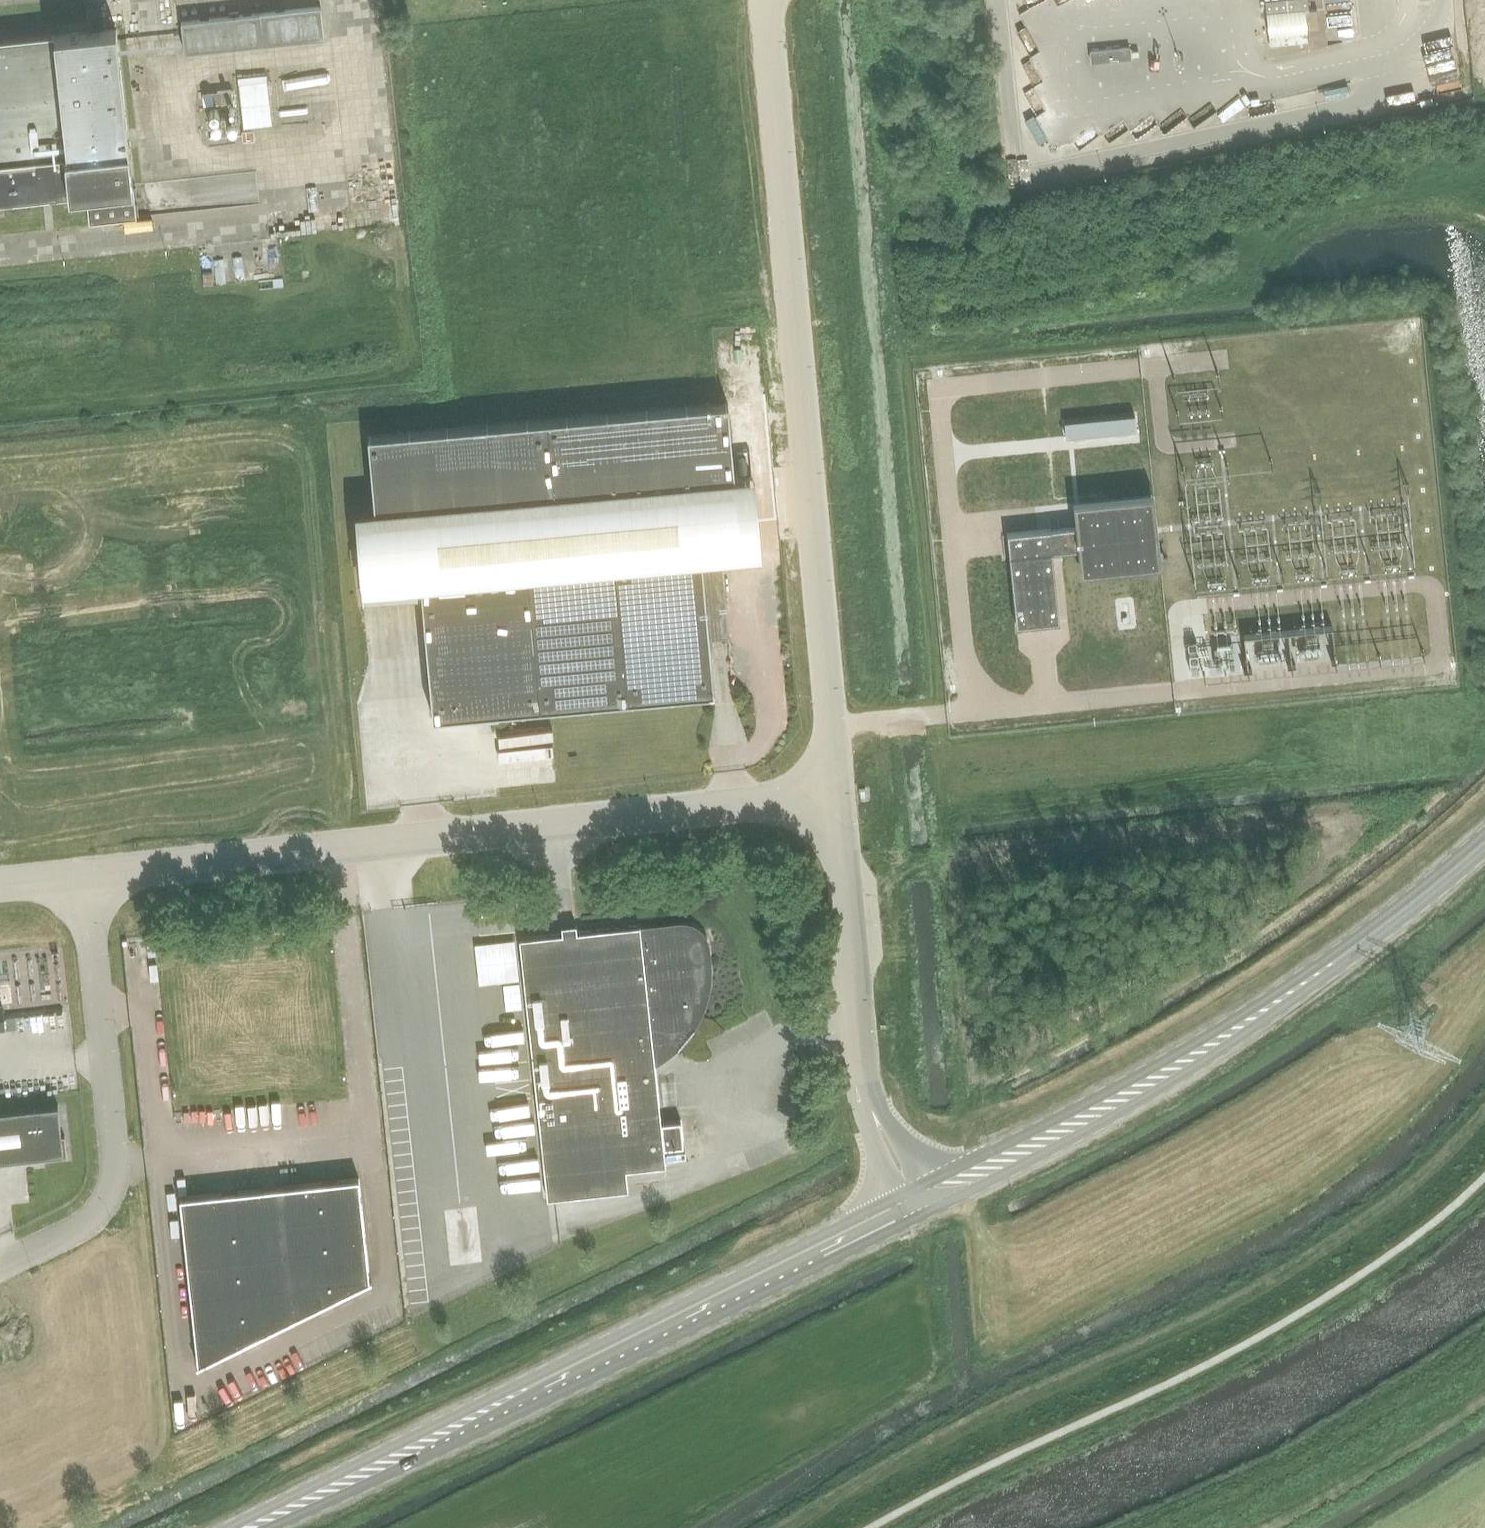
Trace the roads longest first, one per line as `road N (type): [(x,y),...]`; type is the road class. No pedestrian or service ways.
road 1 (unclassified): [(836,793),(767,0)]
road 2 (unclassified): [(836,793),(86,882)]
road 3 (primary): [(249,1527),(900,1211)]
road 4 (primary): [(931,1196),(1180,1065),(1332,964),(1484,842)]
road 5 (unclassified): [(0,1270),(100,1222),(115,1196),(120,1167),(86,882)]
road 6 (unclassified): [(871,1108),(836,793)]

